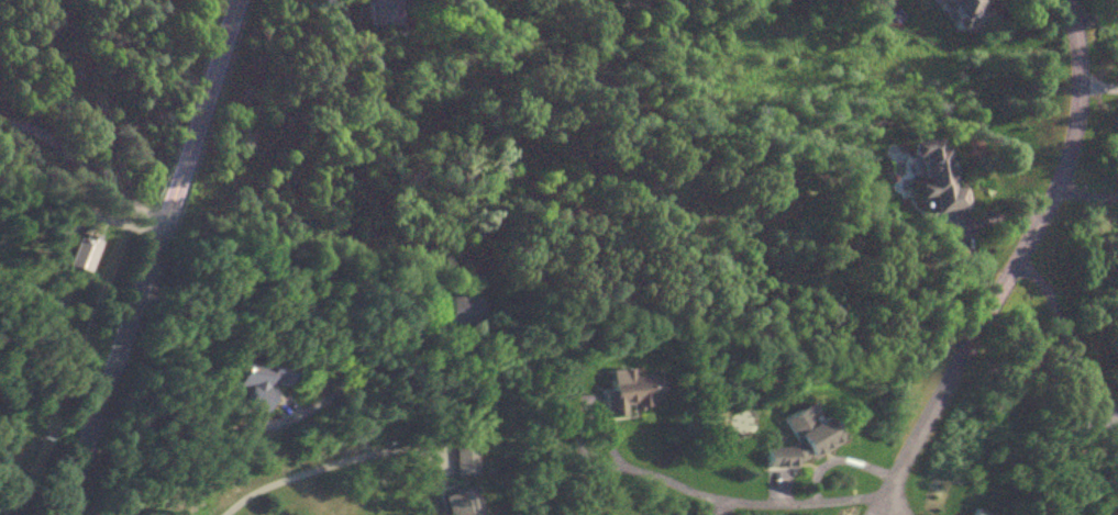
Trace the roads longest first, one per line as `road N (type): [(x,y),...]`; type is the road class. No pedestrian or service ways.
road 1 (tertiary): [(64,514),(242,0)]
road 2 (residential): [(1068,0),(1078,85),(1064,163),(900,468)]

